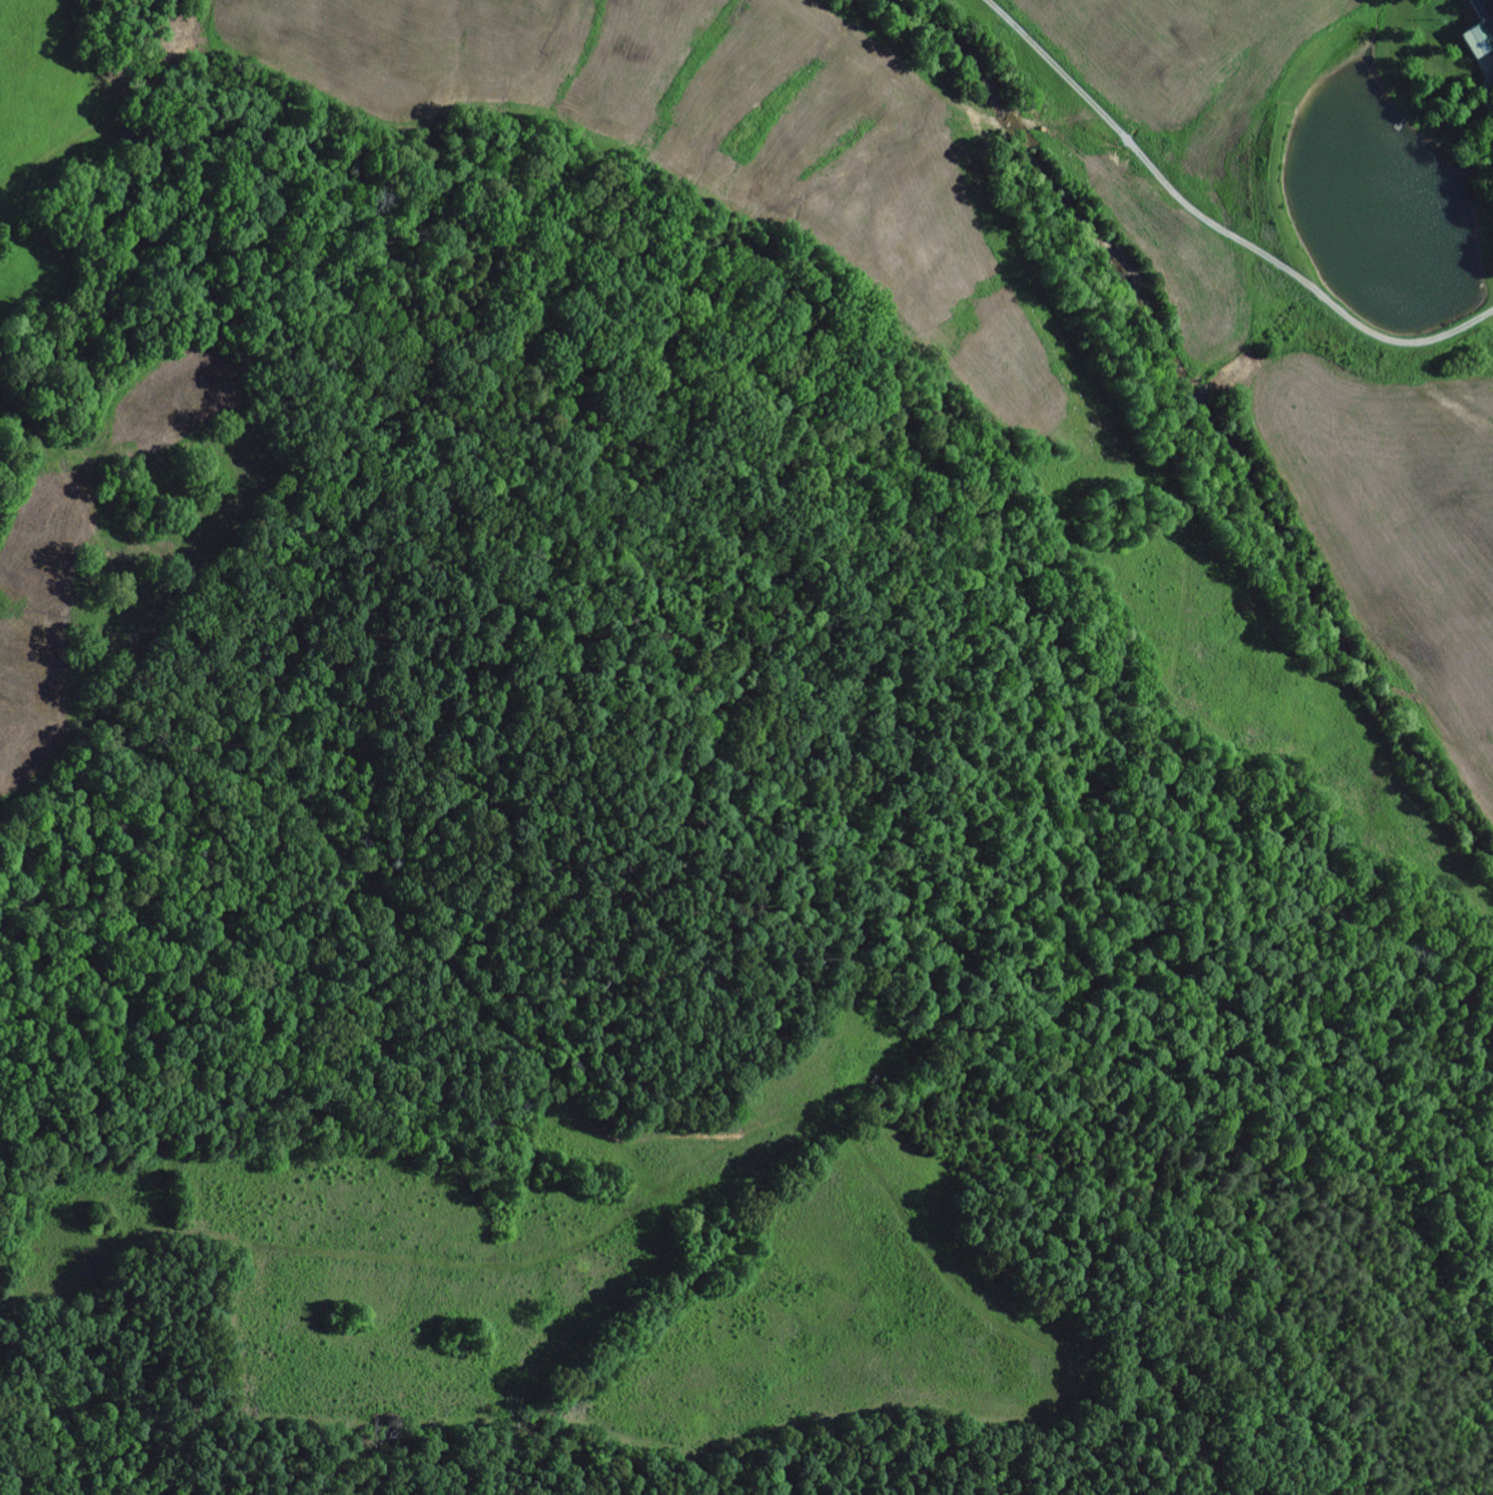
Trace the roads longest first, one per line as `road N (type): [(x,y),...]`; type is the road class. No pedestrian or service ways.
road 1 (residential): [(1492,311),(1424,342),(1390,341),(1356,325),(1291,271),(1197,212),(992,0)]

